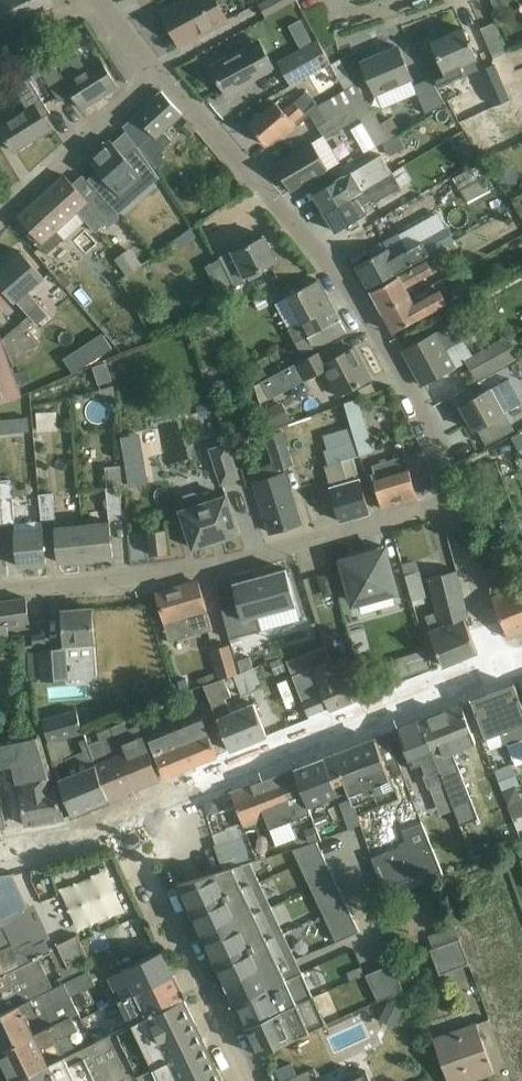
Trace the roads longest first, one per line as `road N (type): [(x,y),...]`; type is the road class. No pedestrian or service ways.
road 1 (residential): [(158,78),(301,231),(418,395),(449,507)]
road 2 (residential): [(449,507),(205,568),(0,591)]
road 3 (tertiary): [(123,821),(502,671)]
road 4 (residential): [(245,1080),(123,821)]
road 5 (residential): [(0,218),(158,78)]
road 6 (residential): [(449,507),(502,671)]
road 7 (tertiary): [(0,851),(123,821)]

